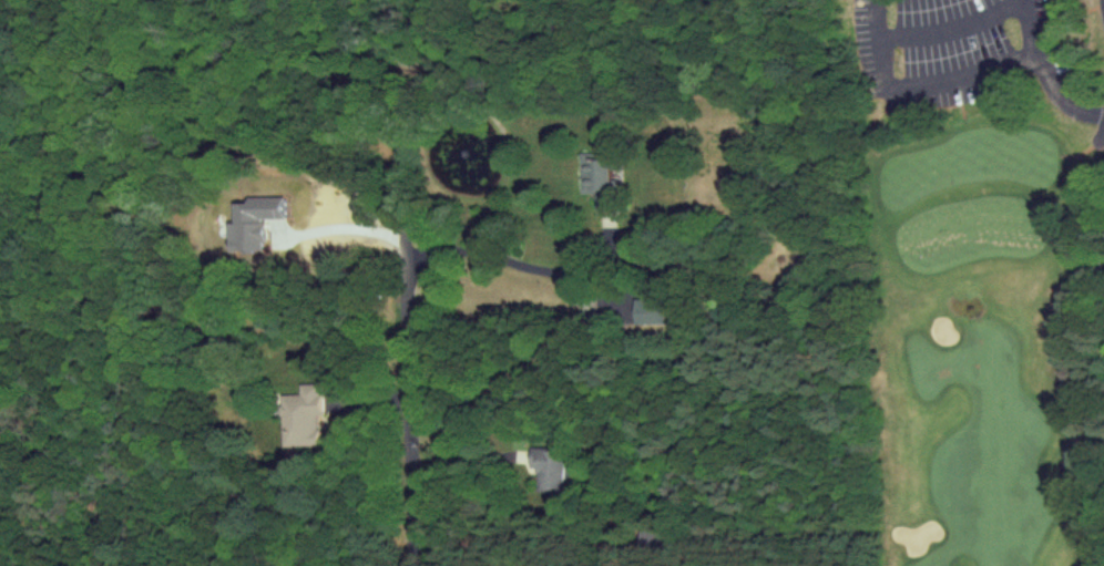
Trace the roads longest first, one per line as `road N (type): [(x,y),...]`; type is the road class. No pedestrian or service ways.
road 1 (residential): [(421,565),(409,260),(461,249),(532,269),(641,279)]

